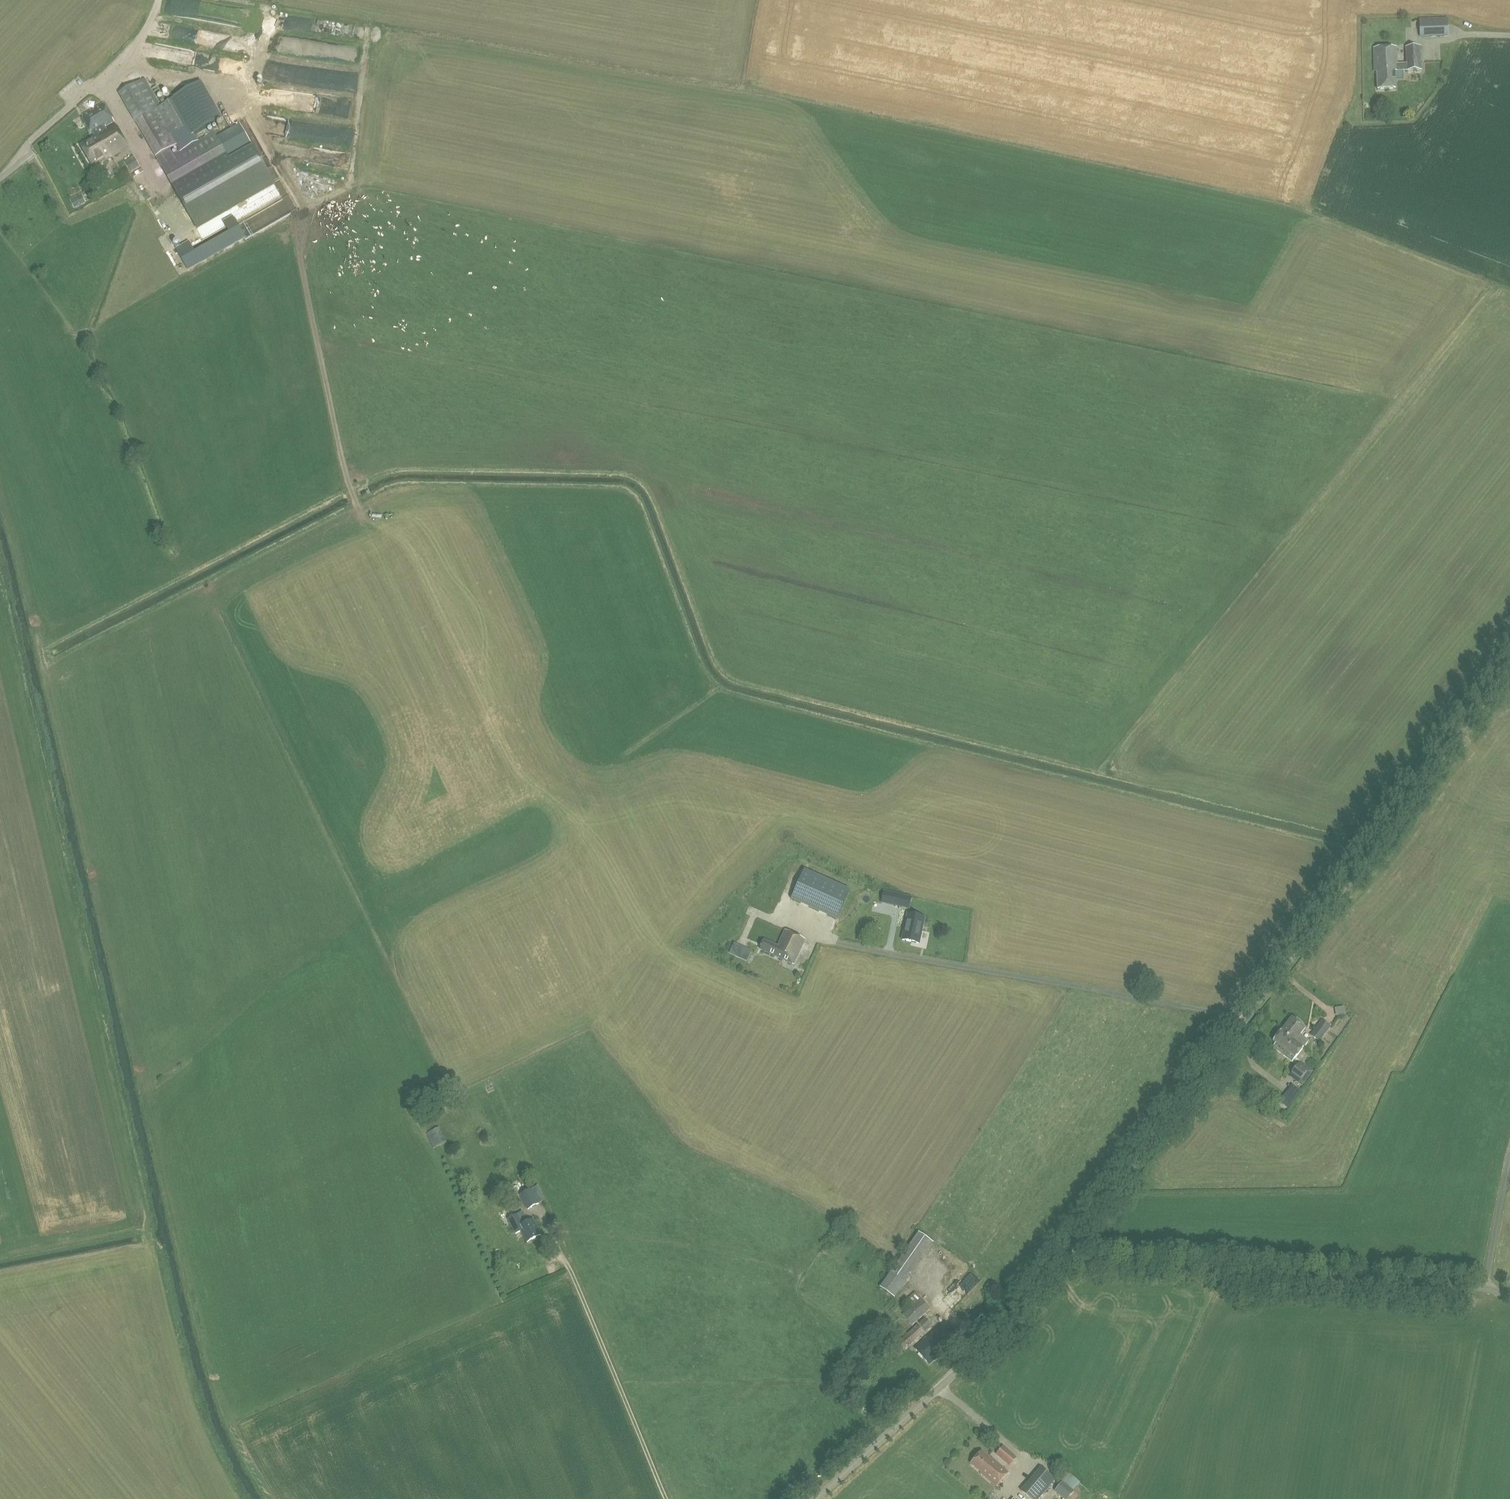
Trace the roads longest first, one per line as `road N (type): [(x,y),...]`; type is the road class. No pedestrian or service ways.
road 1 (unclassified): [(1060,1265),(1509,667)]
road 2 (unclassified): [(1509,1296),(1452,1283),(1060,1265)]
road 3 (unclassified): [(820,1498),(1060,1265)]

